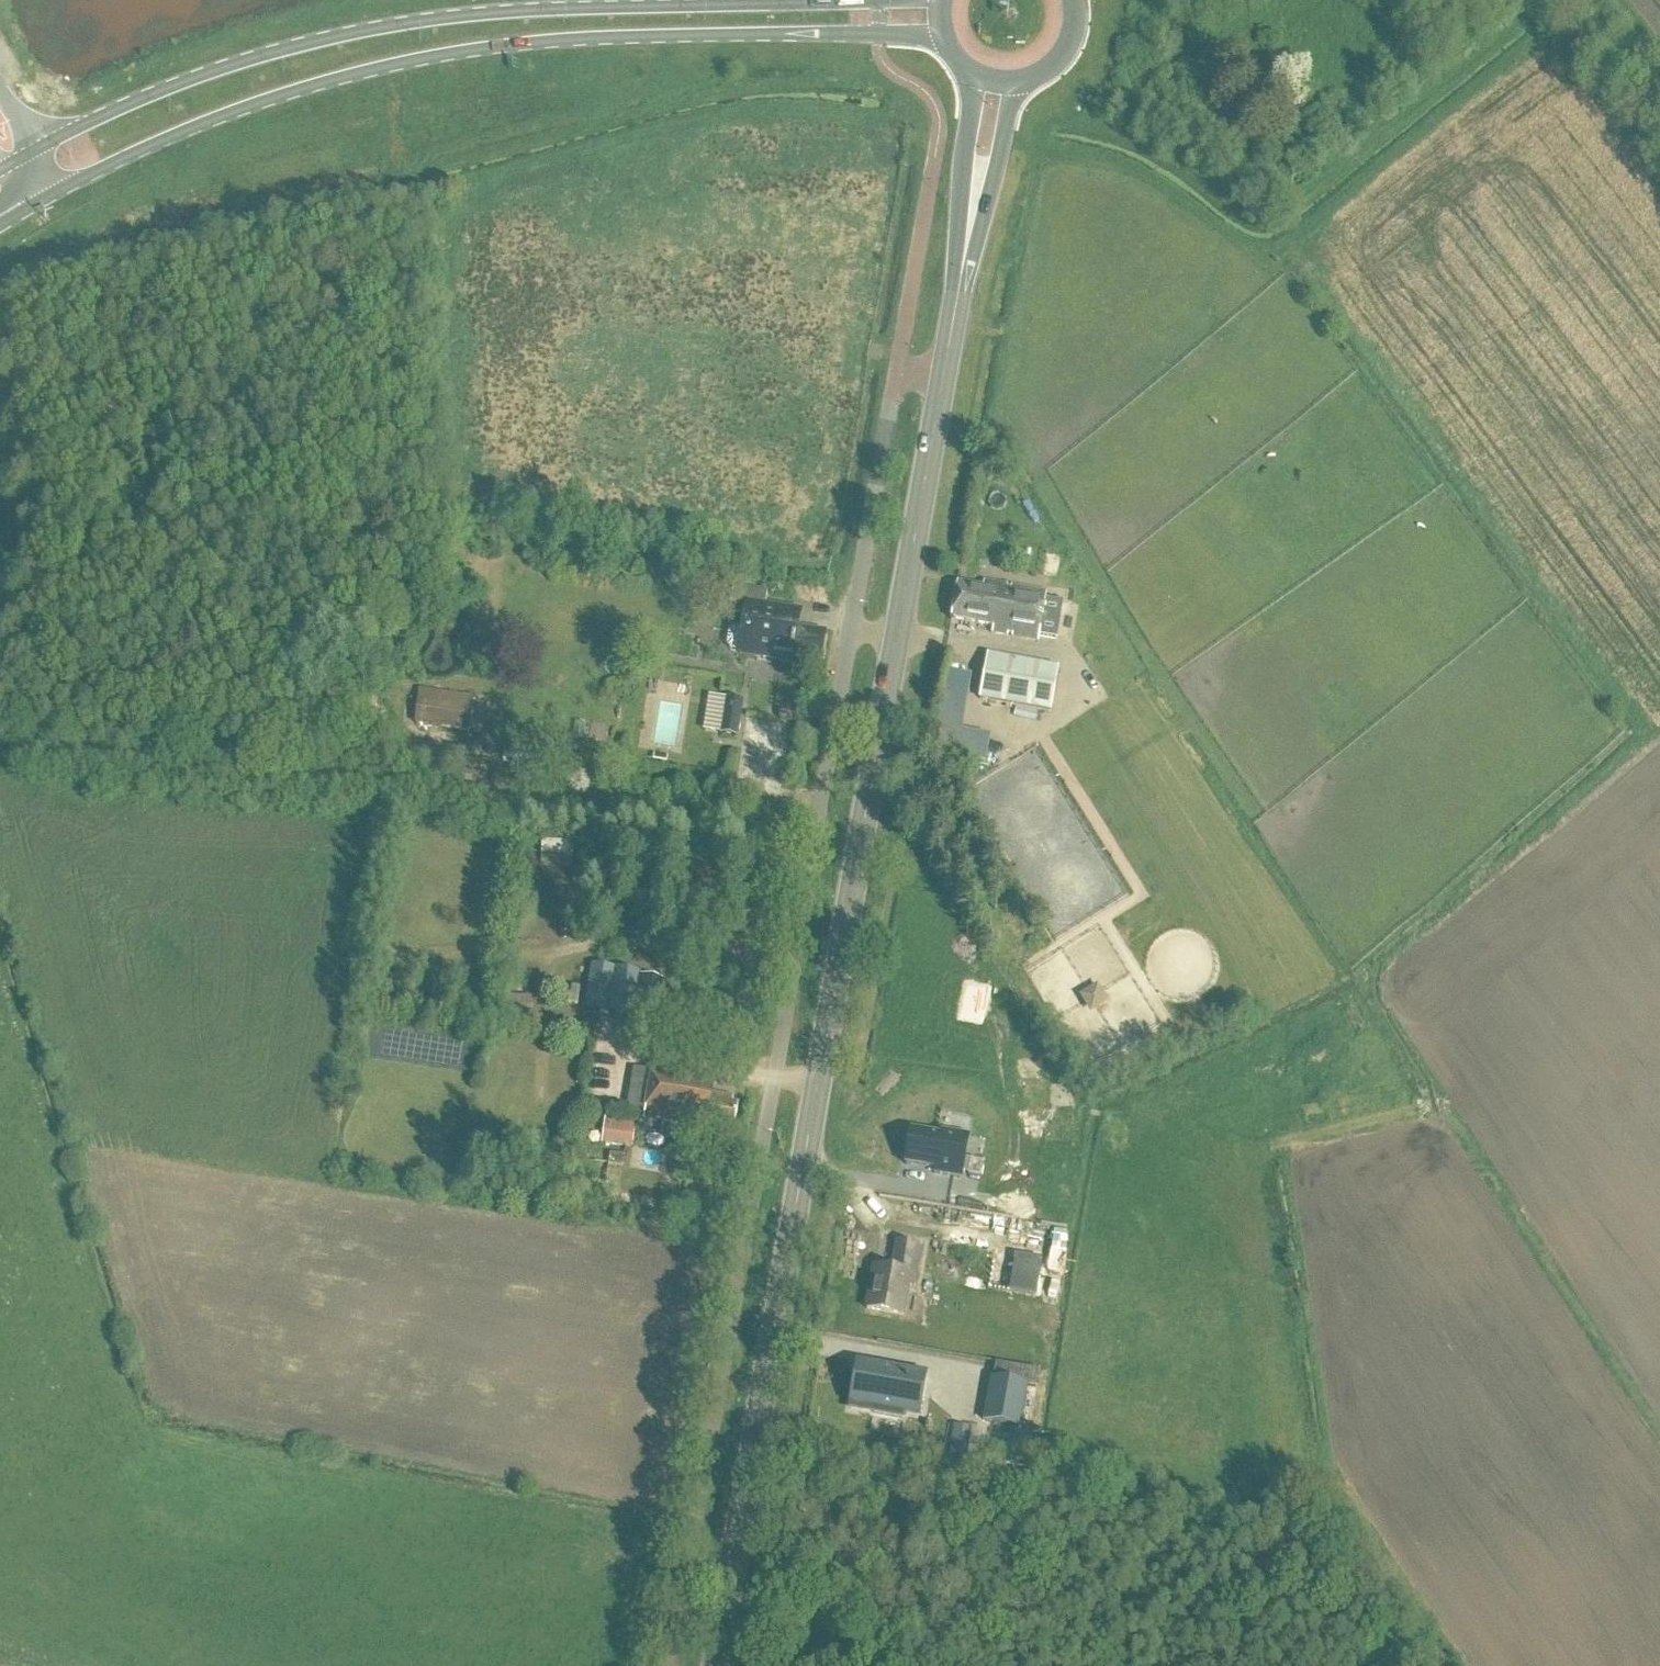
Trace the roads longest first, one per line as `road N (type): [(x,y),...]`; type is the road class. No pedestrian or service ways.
road 1 (unclassified): [(945,367),(896,378),(671,1665)]
road 2 (secondary): [(717,1665),(945,367)]
road 3 (secondary): [(42,199),(267,102),(434,58),(606,39),(943,38)]
road 4 (secondary): [(860,0),(557,11),(387,27),(213,74),(38,149)]
road 5 (secondary): [(958,290),(1009,110),(1027,81)]
road 6 (secondary): [(970,72),(958,290)]

